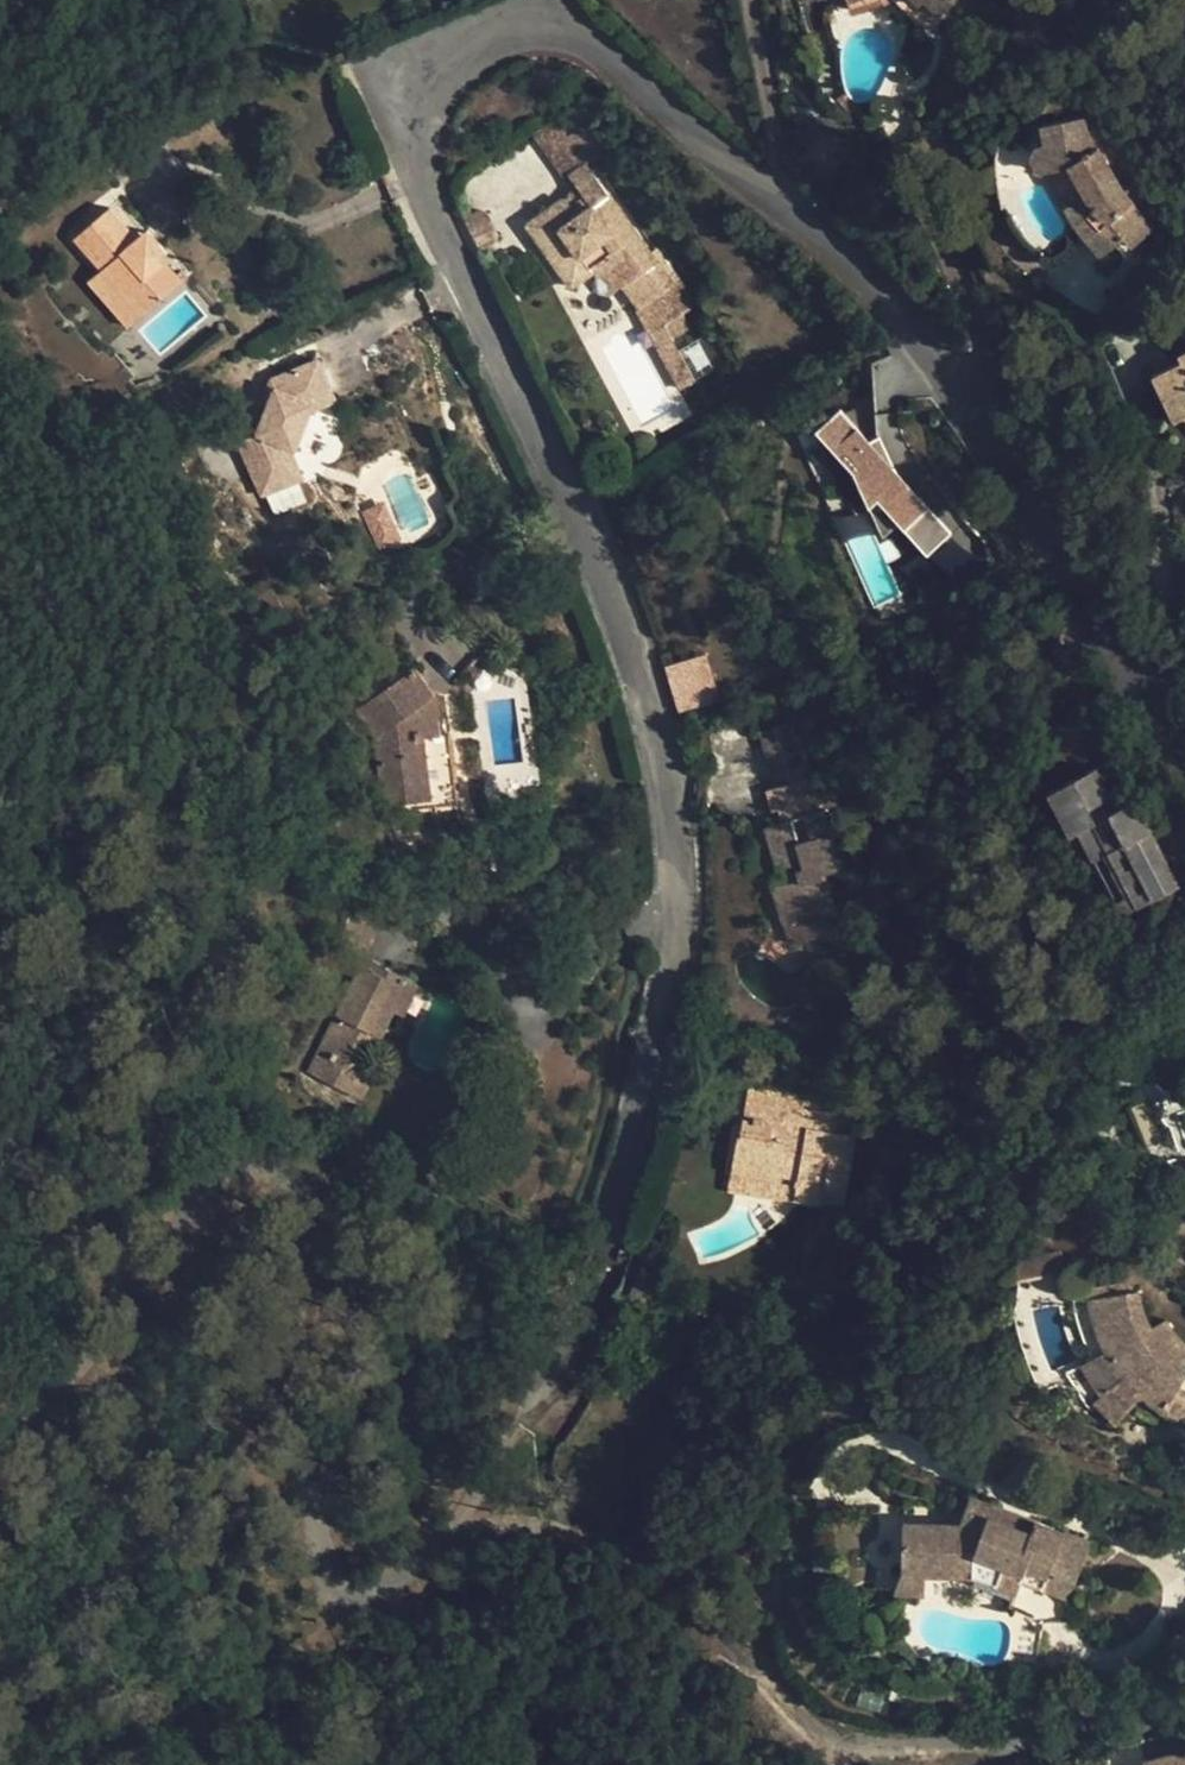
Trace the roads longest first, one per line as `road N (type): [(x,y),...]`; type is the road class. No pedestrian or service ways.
road 1 (residential): [(1184,721),(889,283),(563,20),(505,21),(414,82),(399,132),(479,319),(588,528),(672,754),(683,981),(620,1249)]
road 2 (unclassified): [(338,1588),(364,1591),(400,1579),(532,1456),(620,1249)]
road 3 (residential): [(897,1751),(952,1757),(1096,1726),(1184,1677)]
road 4 (track): [(201,1764),(325,1629),(338,1588)]

